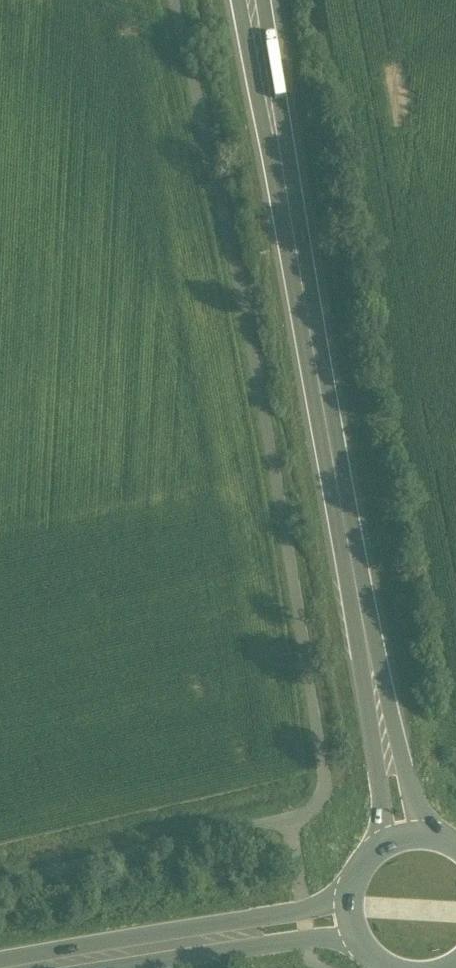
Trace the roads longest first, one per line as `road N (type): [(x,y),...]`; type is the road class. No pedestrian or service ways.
road 1 (unclassified): [(174,0),(247,315),(325,792),(314,809),(287,823),(0,886)]
road 2 (secondary): [(251,0),(409,839)]
road 3 (primary): [(351,919),(43,967)]

